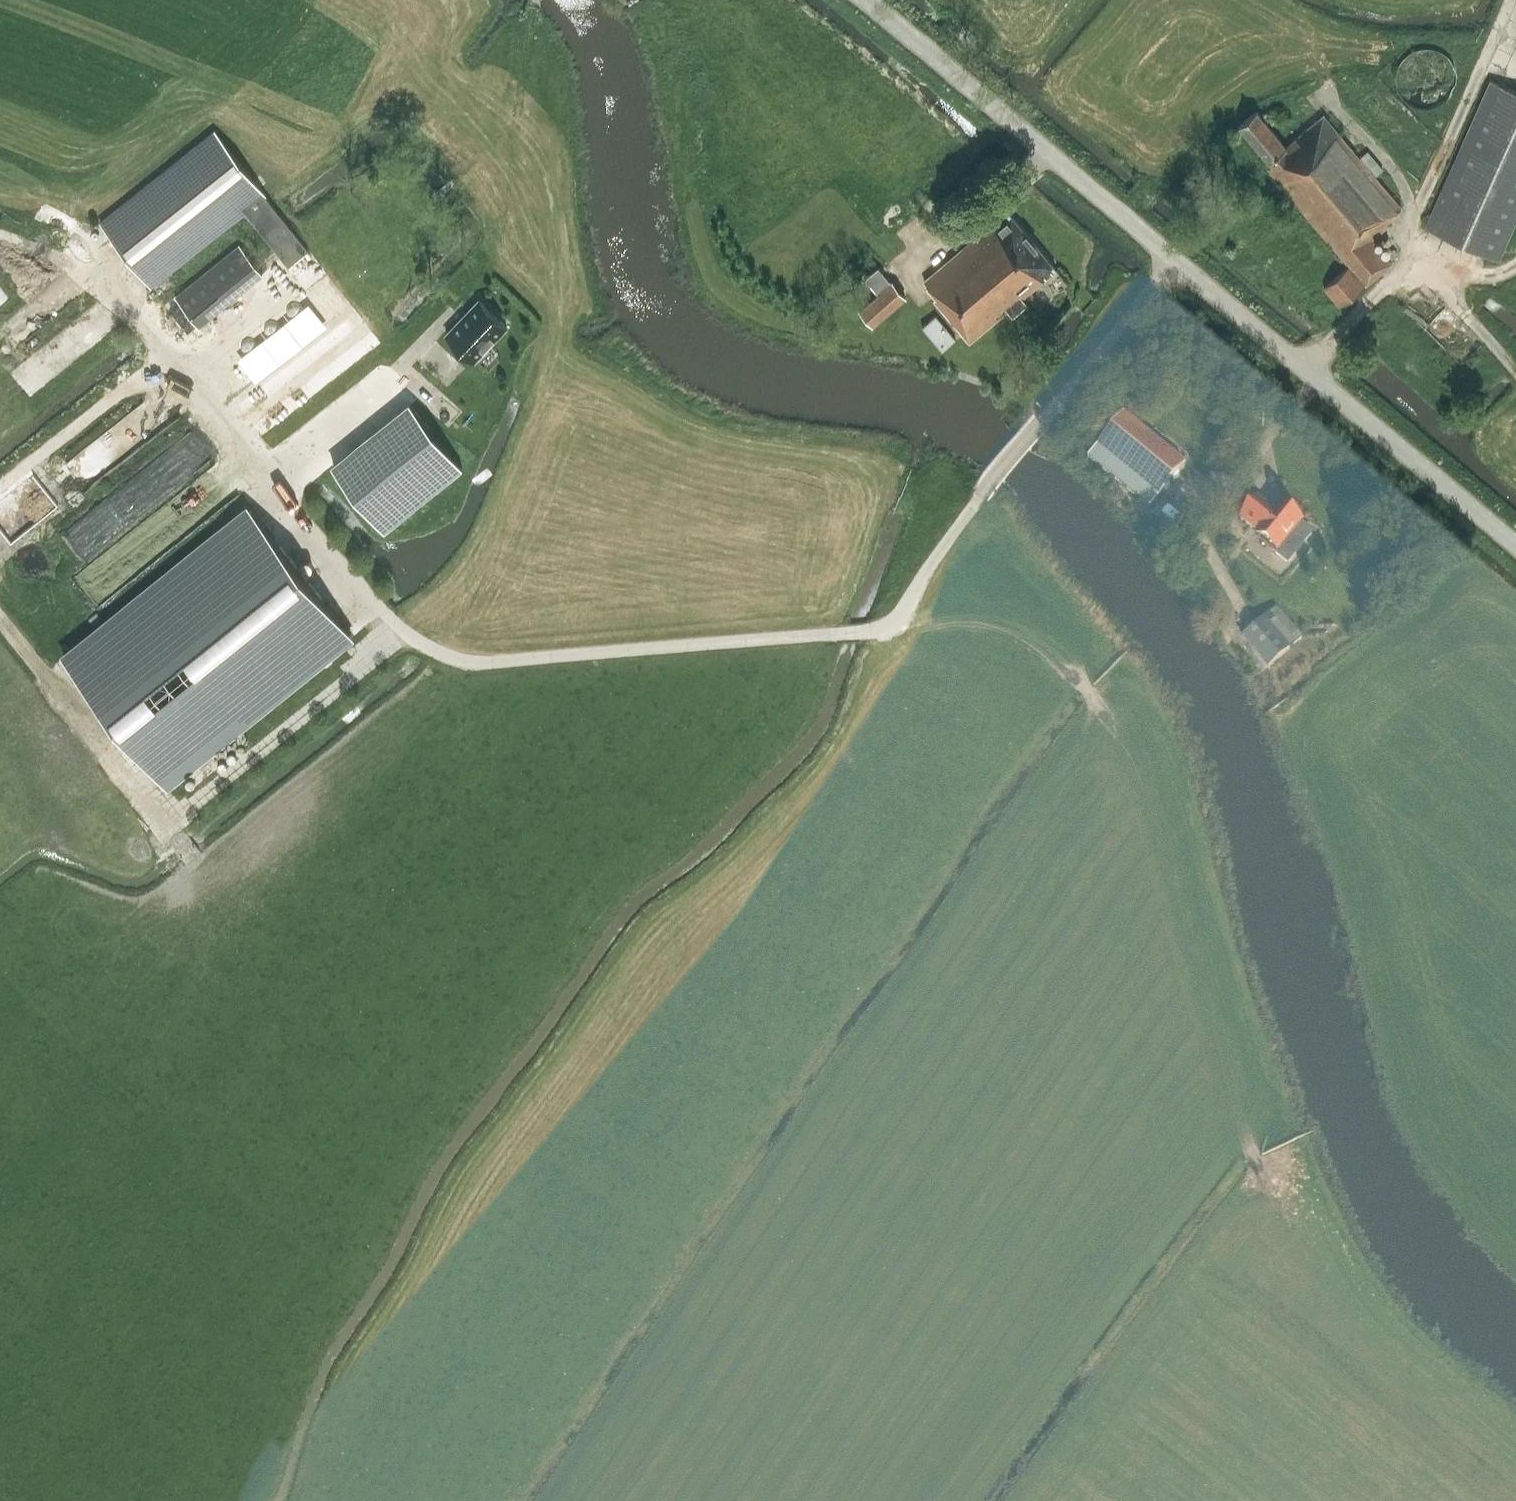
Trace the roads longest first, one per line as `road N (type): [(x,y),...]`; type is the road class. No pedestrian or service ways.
road 1 (unclassified): [(1177,260),(980,499),(918,583),(902,625),(881,636),(460,660),(393,625),(269,484)]
road 2 (tertiary): [(1515,545),(1177,260)]
road 3 (tertiary): [(1177,260),(866,0)]
road 4 (unclassified): [(269,484),(164,365),(0,489)]
road 5 (unclassified): [(269,484),(453,314)]

